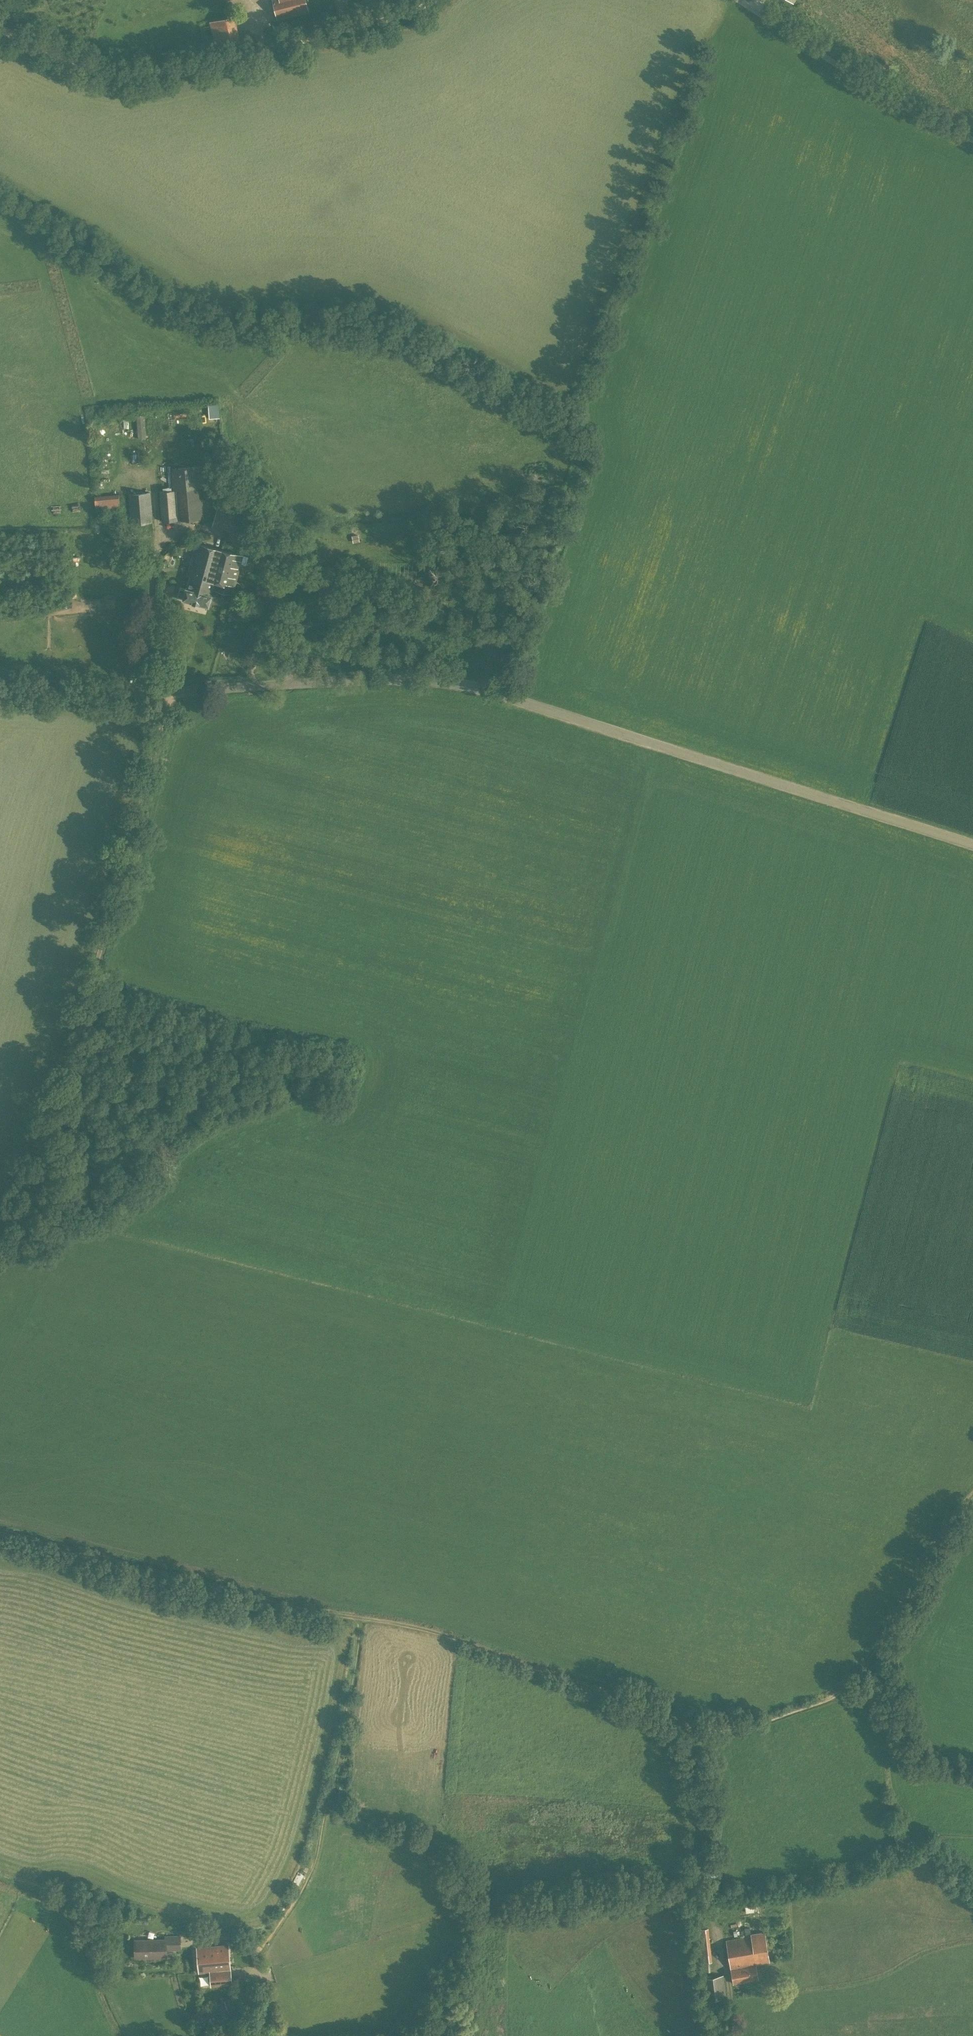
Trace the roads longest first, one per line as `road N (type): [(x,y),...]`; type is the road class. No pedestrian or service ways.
road 1 (unclassified): [(972,848),(474,686),(429,680),(125,693),(0,689)]
road 2 (track): [(363,1618),(460,1641),(691,1725),(739,1729),(840,1692),(972,1495)]
road 3 (track): [(170,692),(29,1209),(0,1249)]
road 4 (track): [(0,29),(92,67),(146,73),(235,58),(432,0)]
road 5 (unclassified): [(738,0),(897,104),(972,140)]

